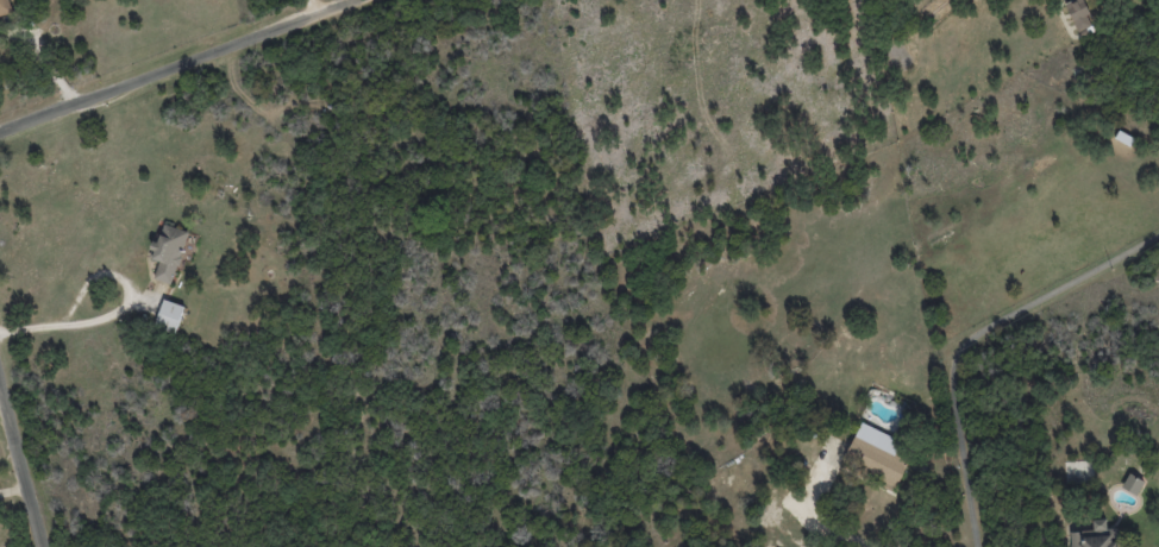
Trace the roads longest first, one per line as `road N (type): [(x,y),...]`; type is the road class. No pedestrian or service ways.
road 1 (residential): [(0,134),(354,0)]
road 2 (residential): [(43,546),(0,376)]

